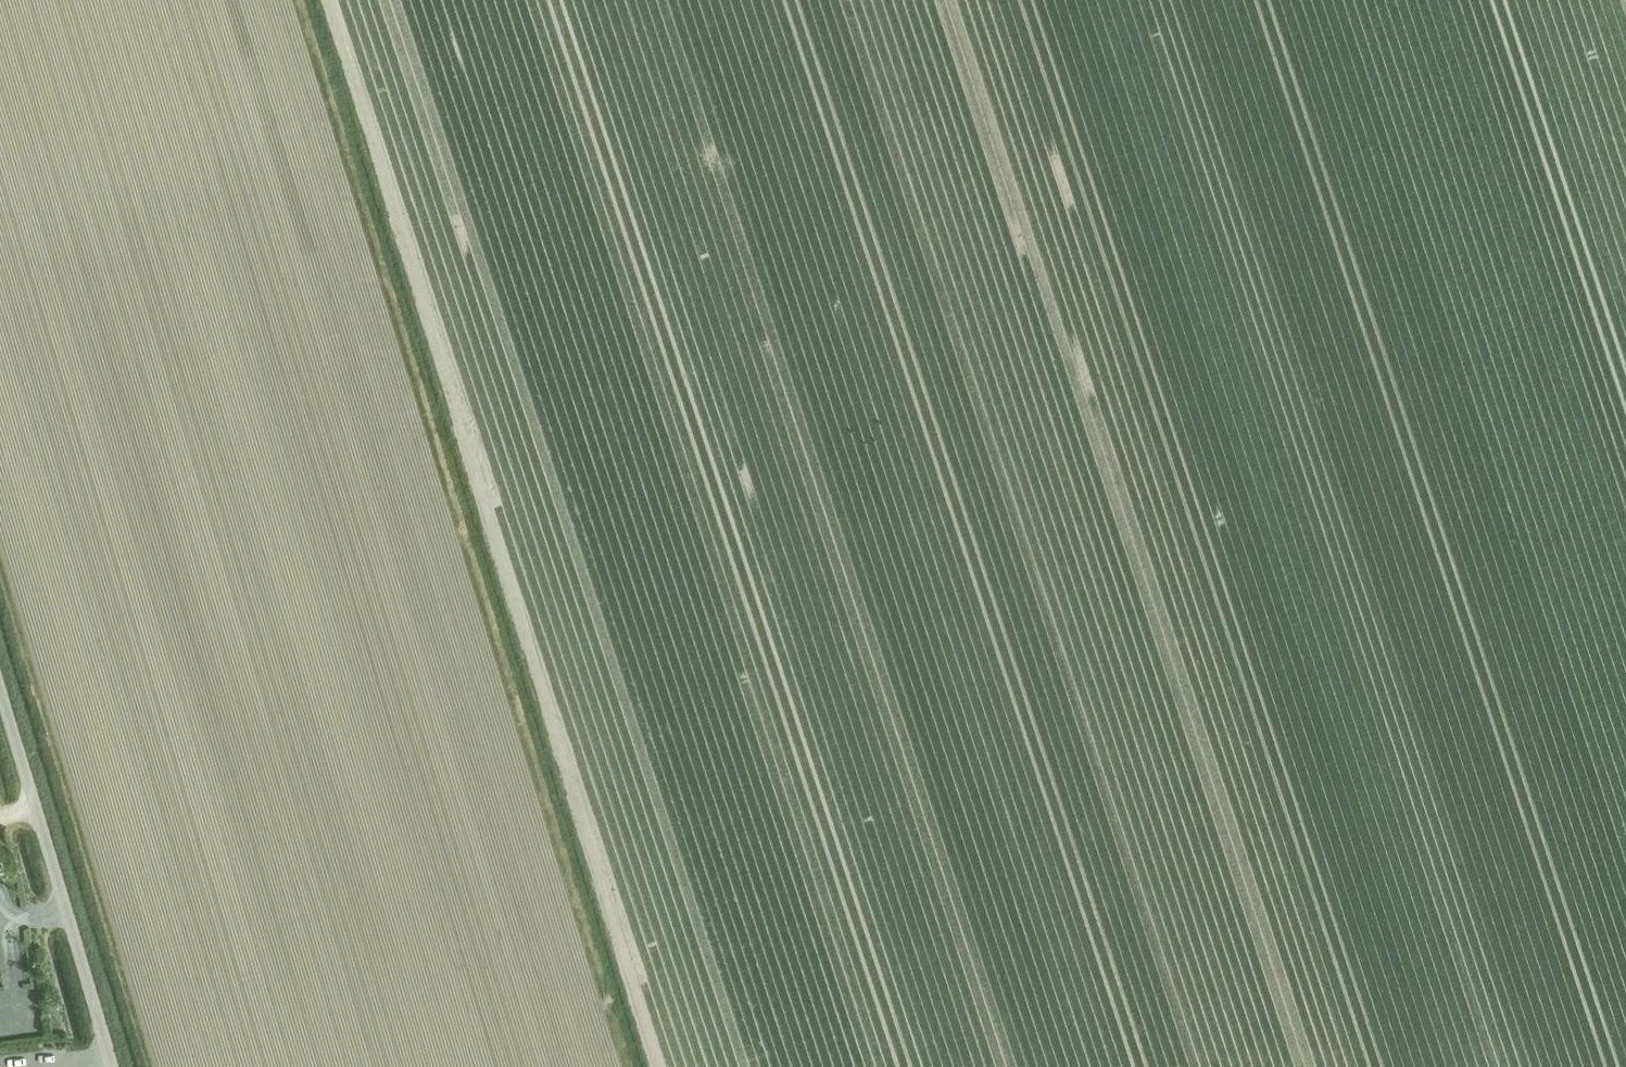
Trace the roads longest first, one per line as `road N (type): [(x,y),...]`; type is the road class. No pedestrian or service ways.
road 1 (unclassified): [(111,1066),(0,694)]

